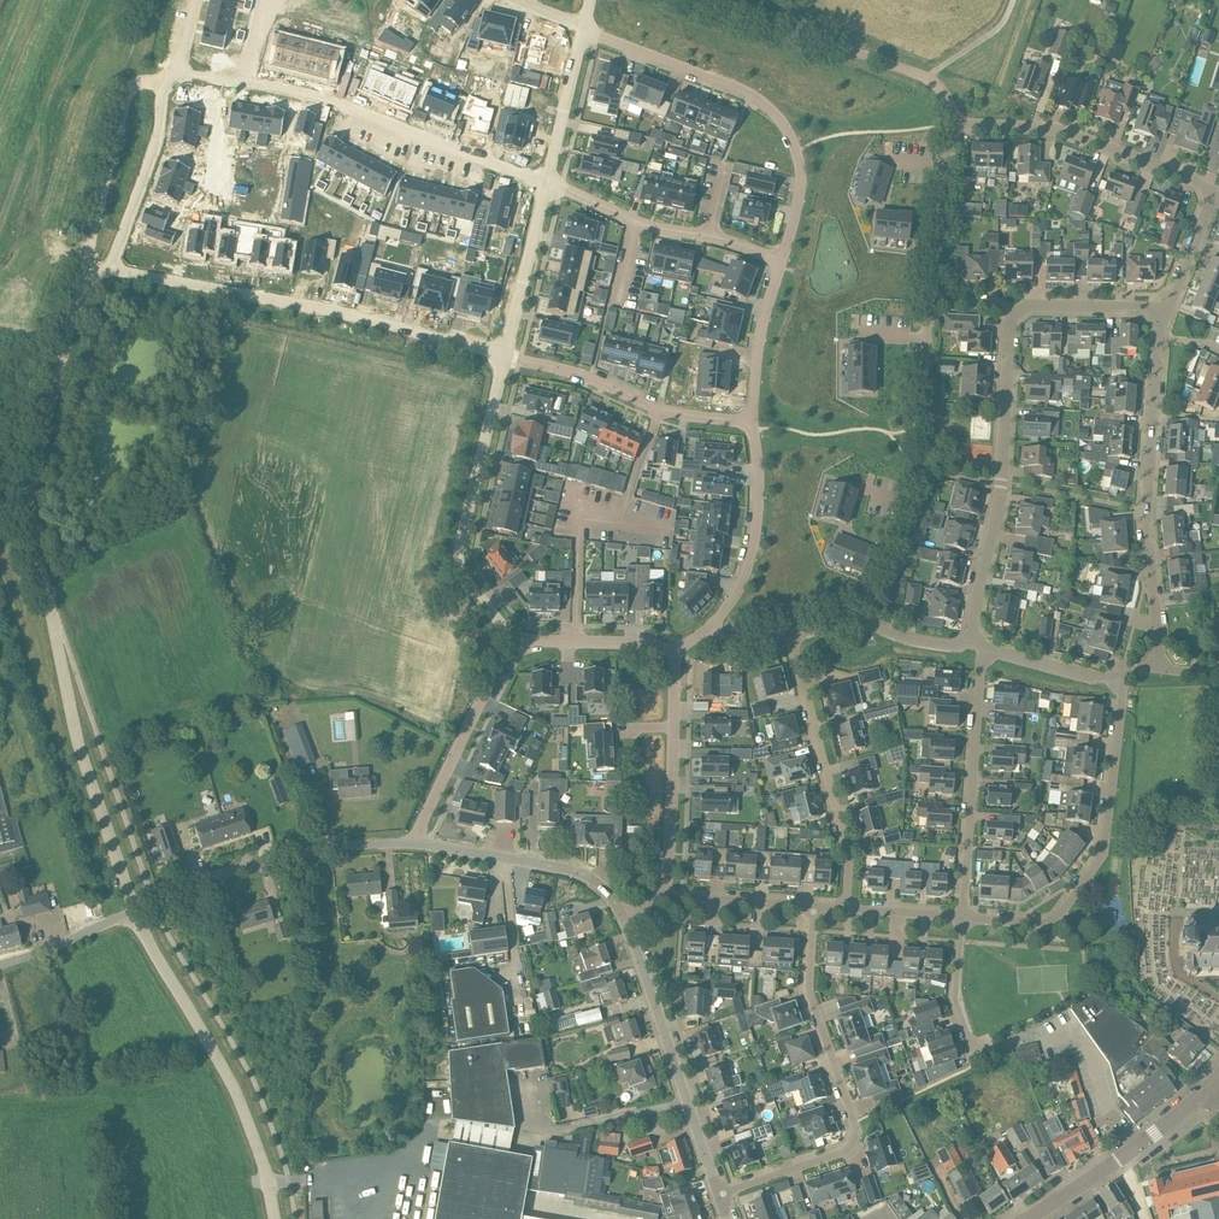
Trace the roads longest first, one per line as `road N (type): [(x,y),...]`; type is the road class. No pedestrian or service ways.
road 1 (residential): [(134,909),(79,744),(31,523),(35,469),(87,267)]
road 2 (residential): [(504,355),(292,304),(111,272)]
road 3 (residential): [(718,1192),(847,1149),(856,1129),(807,991),(814,907)]
road 4 (residential): [(176,74),(316,95),(545,183)]
road 5 (residential): [(781,260),(803,180),(778,116),(754,97),(583,30)]
road 6 (residential): [(1124,674),(1100,860),(1059,916),(1043,925),(961,916)]
road 7 (unclassified): [(273,1218),(263,1164),(231,1082),(134,909)]
road 8 (residential): [(968,640),(1002,483),(1012,316)]
road 9 (residential): [(518,641),(460,577),(455,561),(504,355)]
road 10 (unclassified): [(623,917),(718,1192)]
road 11 (unclassified): [(134,909),(296,854),(414,843)]
road 12 (residential): [(845,908),(849,859),(790,633)]
road 13 (residential): [(1214,188),(1048,128),(956,122)]
road 14 (residential): [(961,916),(980,651)]
road 15 (residential): [(753,420),(659,408),(504,355)]
road 16 (residential): [(1156,666),(1146,509),(1152,414)]
road 17 (residential): [(545,183),(636,222),(781,260)]
road 18 (residential): [(664,894),(673,654)]
road 19 (residential): [(414,843),(478,684),(496,655),(518,641)]
road 20 (unclassified): [(414,843),(576,872),(603,890),(623,917)]
road 21 (tertiary): [(1028,1218),(1212,1084)]
road 22 (residential): [(706,630),(734,594),(755,533),(753,420)]
road 23 (residential): [(918,74),(713,0)]
road 24 (residential): [(111,272),(176,74)]
road 25 (residential): [(931,300),(956,122)]
road 26 (residential): [(504,355),(545,183)]
road 27 (residential): [(753,420),(760,341),(781,260)]
road 28 (residential): [(518,641),(651,641),(673,654)]
road 29 (residential): [(1012,316),(1035,306),(1168,309)]
road 30 (residential): [(545,183),(583,30)]
road 31 (residential): [(814,907),(664,894)]
road 32 (residential): [(980,651),(1089,677),(1124,674)]
road 33 (unclassified): [(0,963),(134,909)]
road 34 (residential): [(916,507),(895,568),(846,619)]
road 35 (residential): [(966,1045),(953,1004),(961,916)]
road 36 (residential): [(1168,309),(1214,188)]
road 37 (residential): [(846,619),(902,639),(954,647),(968,640)]

